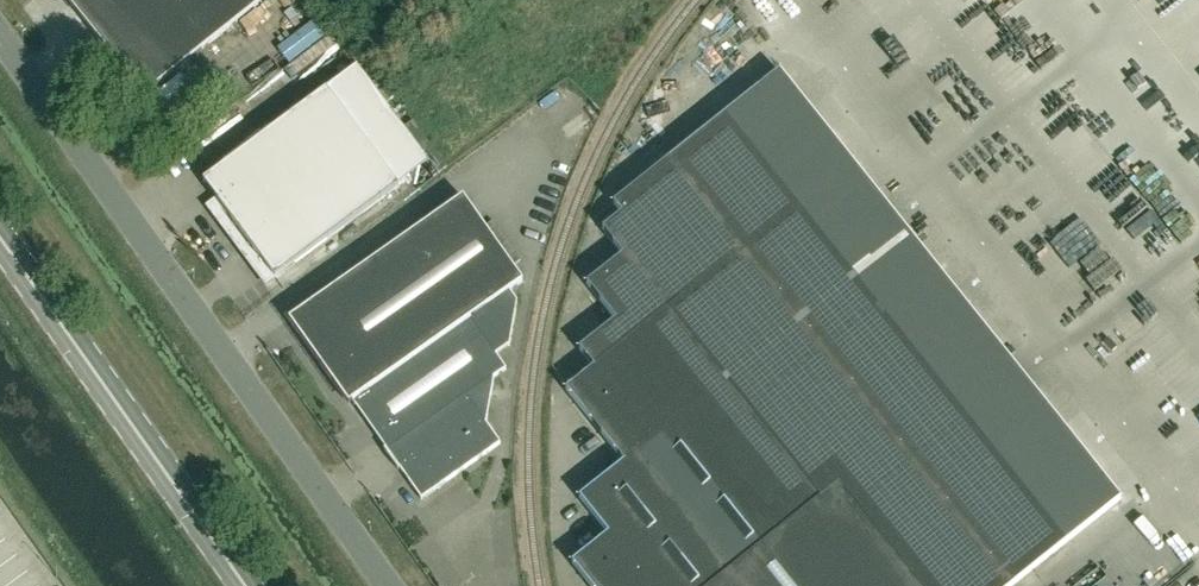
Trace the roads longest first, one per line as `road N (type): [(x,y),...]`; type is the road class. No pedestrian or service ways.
road 1 (unclassified): [(388,585),(0,35)]
road 2 (tertiary): [(246,585),(0,237)]

